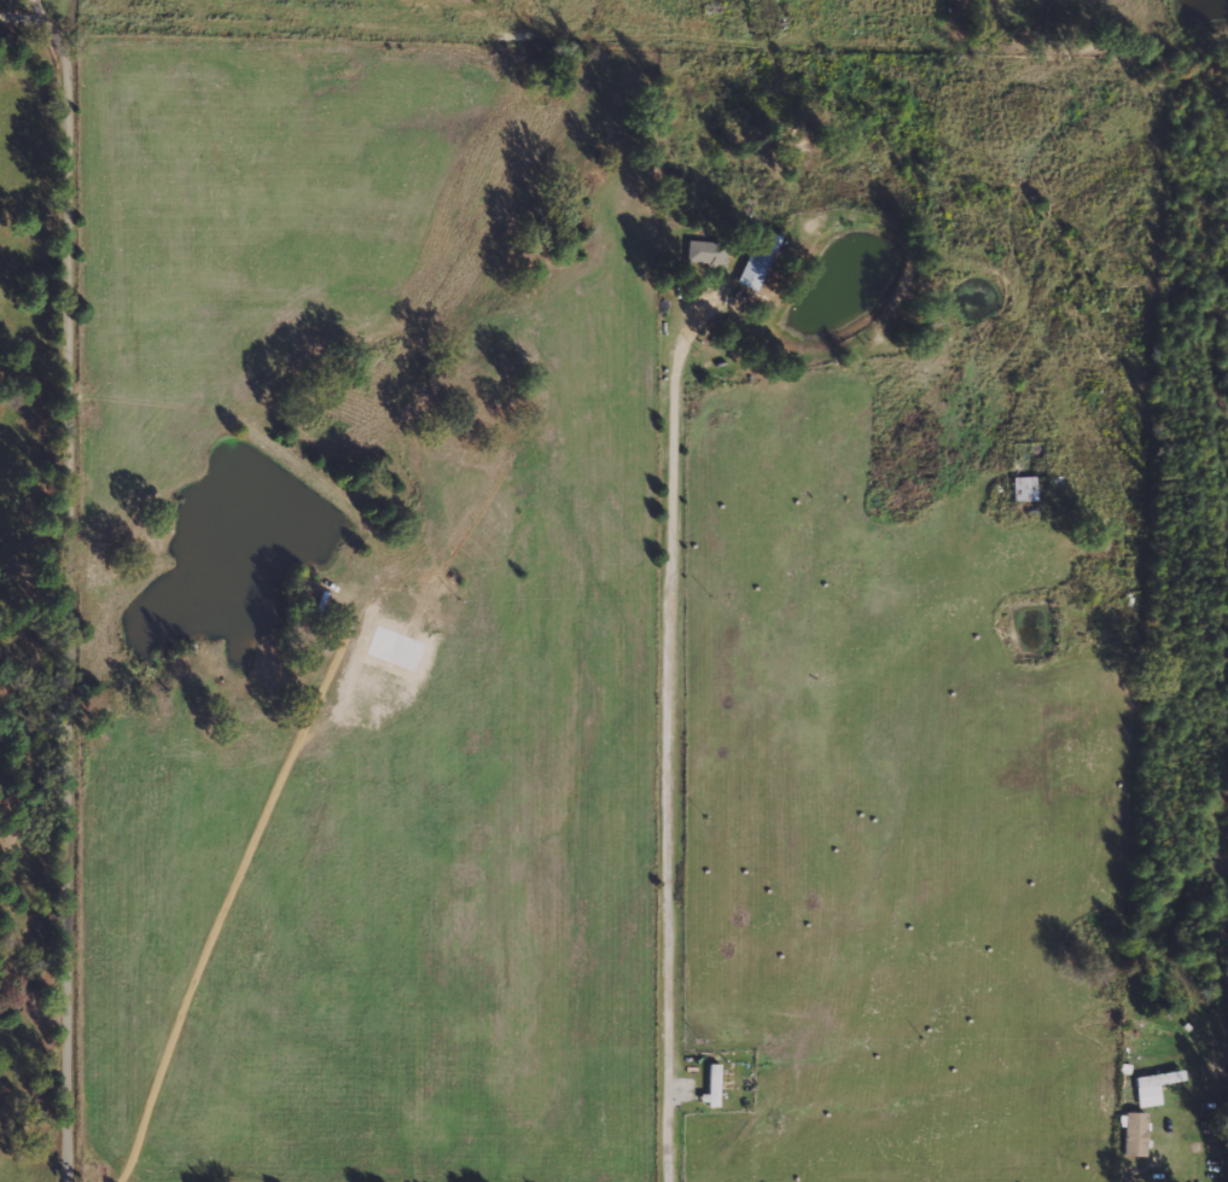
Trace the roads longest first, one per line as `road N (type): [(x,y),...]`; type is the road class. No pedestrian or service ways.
road 1 (residential): [(77,1181),(76,46),(29,16),(0,16)]
road 2 (residential): [(673,1181),(683,353)]

